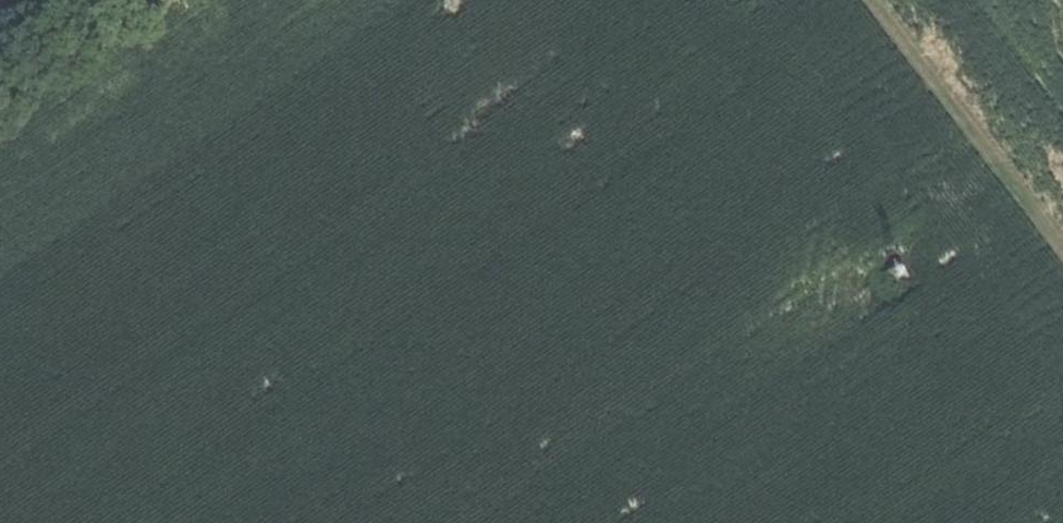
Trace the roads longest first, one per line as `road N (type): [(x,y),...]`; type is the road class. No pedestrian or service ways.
road 1 (track): [(1062,261),(866,0)]

